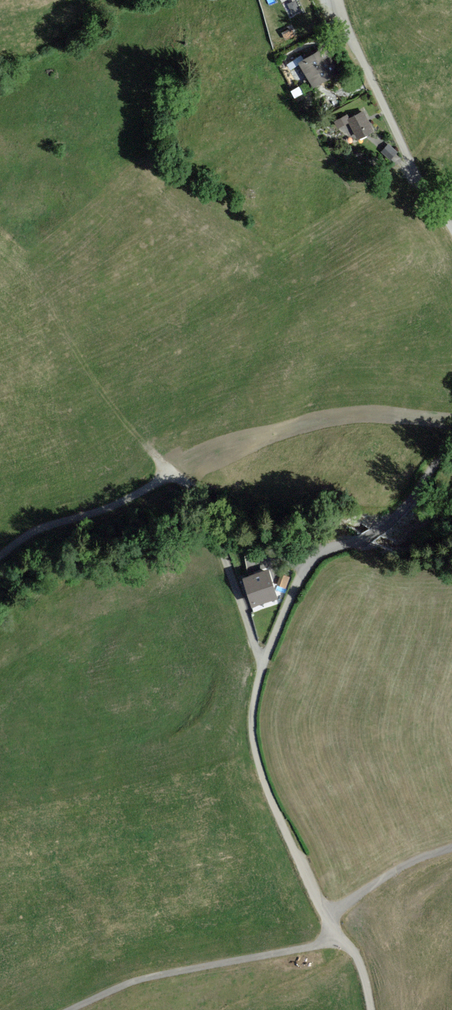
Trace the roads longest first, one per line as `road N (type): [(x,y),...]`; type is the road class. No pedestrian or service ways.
road 1 (unclassified): [(371,1009),(356,957),(327,918),(271,799),(254,745),(252,707),(262,663),(307,568),(392,520),(451,448)]
road 2 (track): [(338,936),(156,975),(75,1009)]
road 3 (unclassified): [(451,229),(413,169),(338,0)]
road 4 (track): [(327,918),(373,883),(451,847)]

